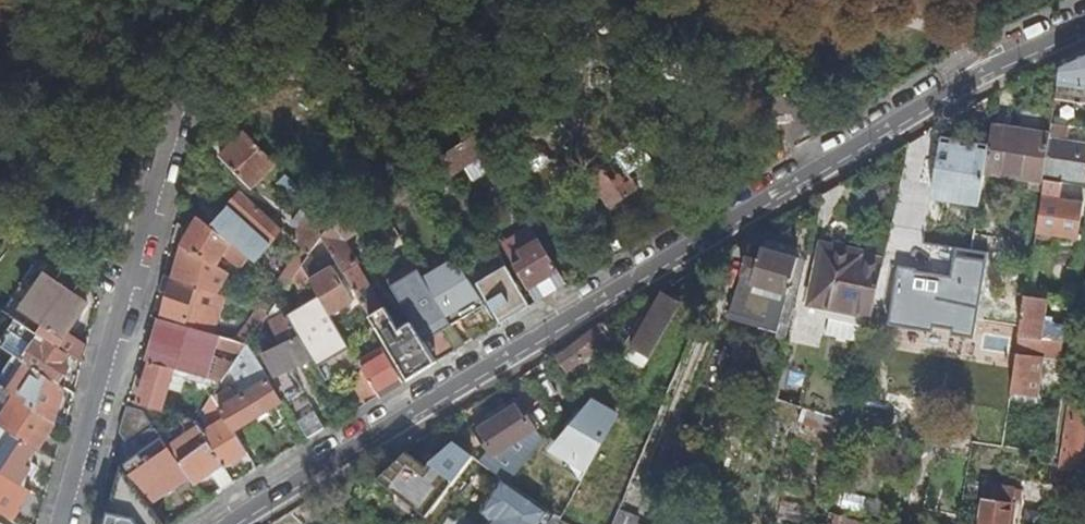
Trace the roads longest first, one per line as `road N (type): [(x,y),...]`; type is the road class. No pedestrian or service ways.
road 1 (residential): [(234,523),(813,164)]
road 2 (residential): [(186,93),(60,523)]
road 3 (residential): [(813,164),(1084,29)]

